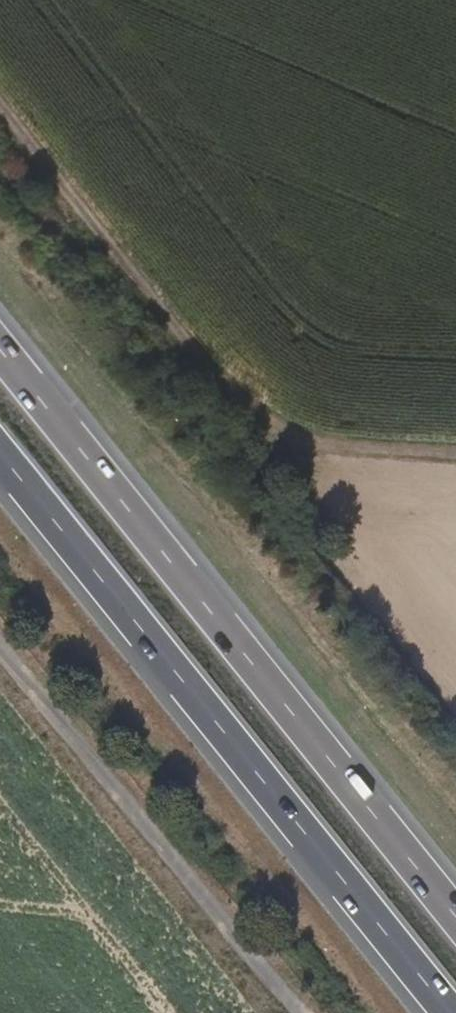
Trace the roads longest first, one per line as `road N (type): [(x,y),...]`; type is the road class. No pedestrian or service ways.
road 1 (trunk): [(455,915),(0,348)]
road 2 (trunk): [(0,452),(451,1012)]
road 3 (track): [(0,114),(234,401),(310,443),(455,452)]

